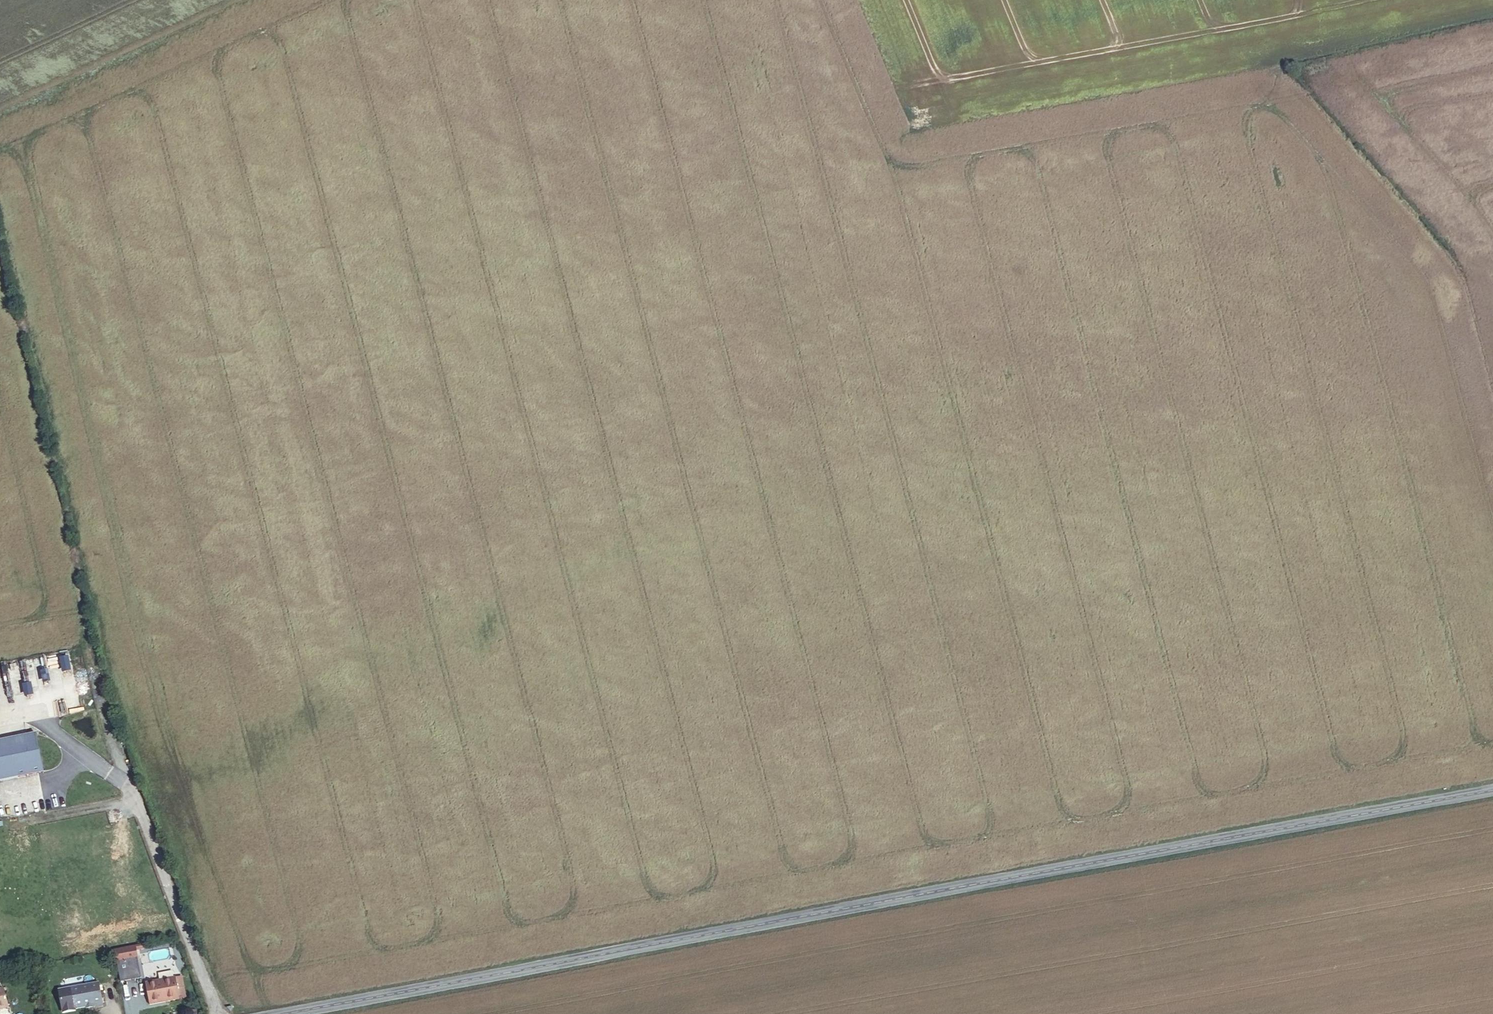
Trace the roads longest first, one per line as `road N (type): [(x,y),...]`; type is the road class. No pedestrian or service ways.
road 1 (tertiary): [(280,1013),(1492,792)]

